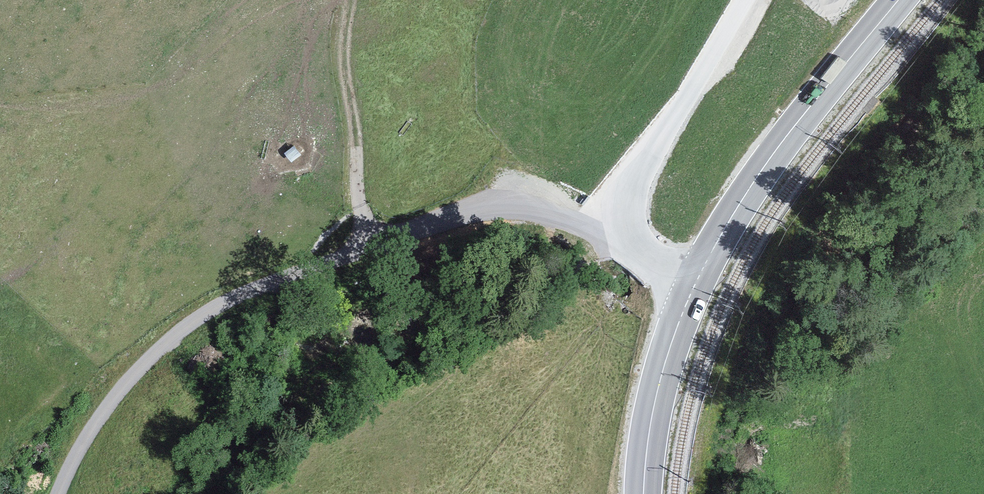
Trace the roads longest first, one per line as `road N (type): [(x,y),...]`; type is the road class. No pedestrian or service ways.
road 1 (track): [(695,282),(548,214),(500,210),(452,218),(259,286),(203,314),(120,390),(58,493)]
road 2 (secondary): [(643,493),(654,403),(695,282),(784,140),(898,0)]
road 3 (track): [(367,248),(346,67),(350,0)]

